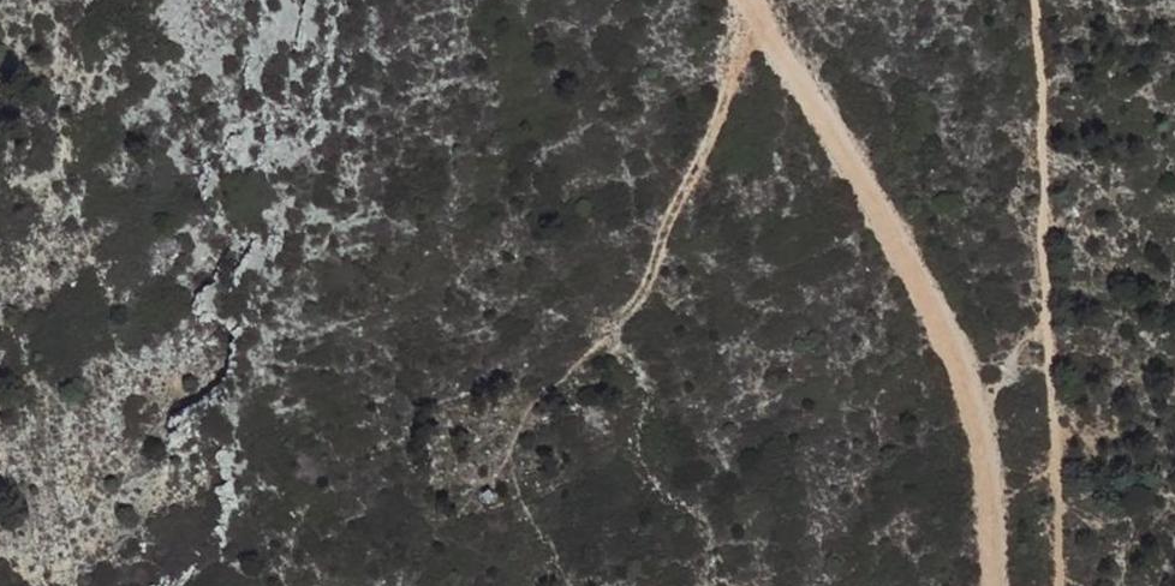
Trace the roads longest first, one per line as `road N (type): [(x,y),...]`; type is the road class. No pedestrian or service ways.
road 1 (track): [(986,585),(977,394),(743,0)]

